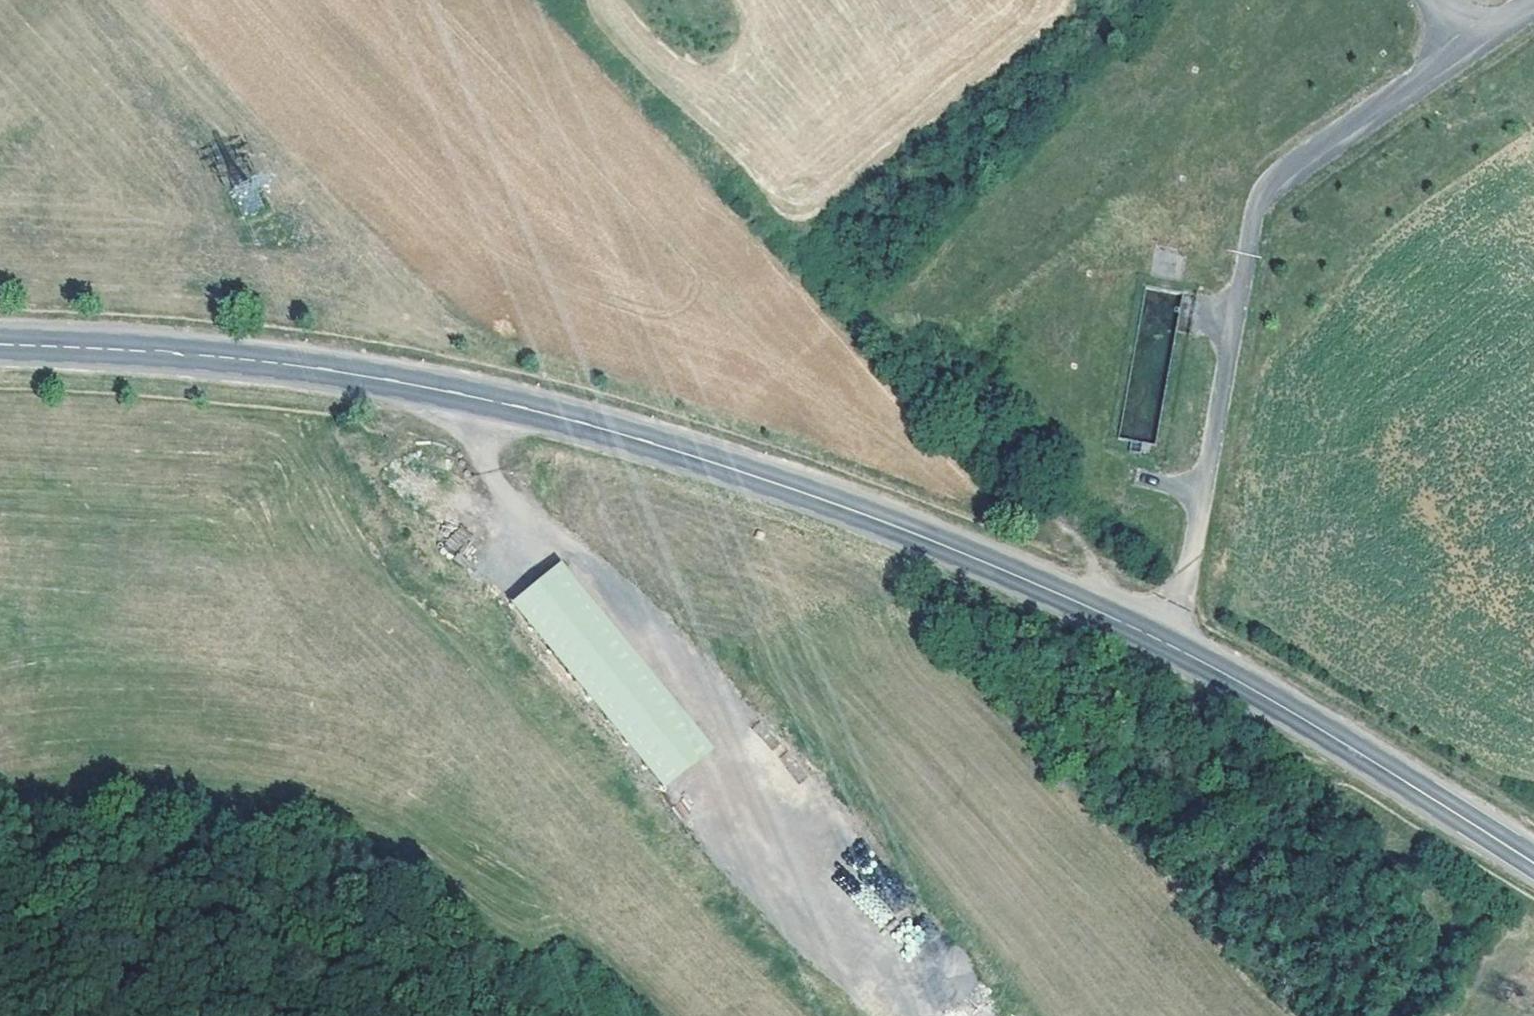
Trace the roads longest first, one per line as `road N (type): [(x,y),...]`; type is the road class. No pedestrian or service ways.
road 1 (secondary): [(0,344),(263,361),(531,408),(870,516),(1162,640)]
road 2 (unclassified): [(1480,38),(1266,191),(1244,254),(1178,606),(1162,640)]
road 3 (secondary): [(1162,640),(1259,692),(1533,863)]

